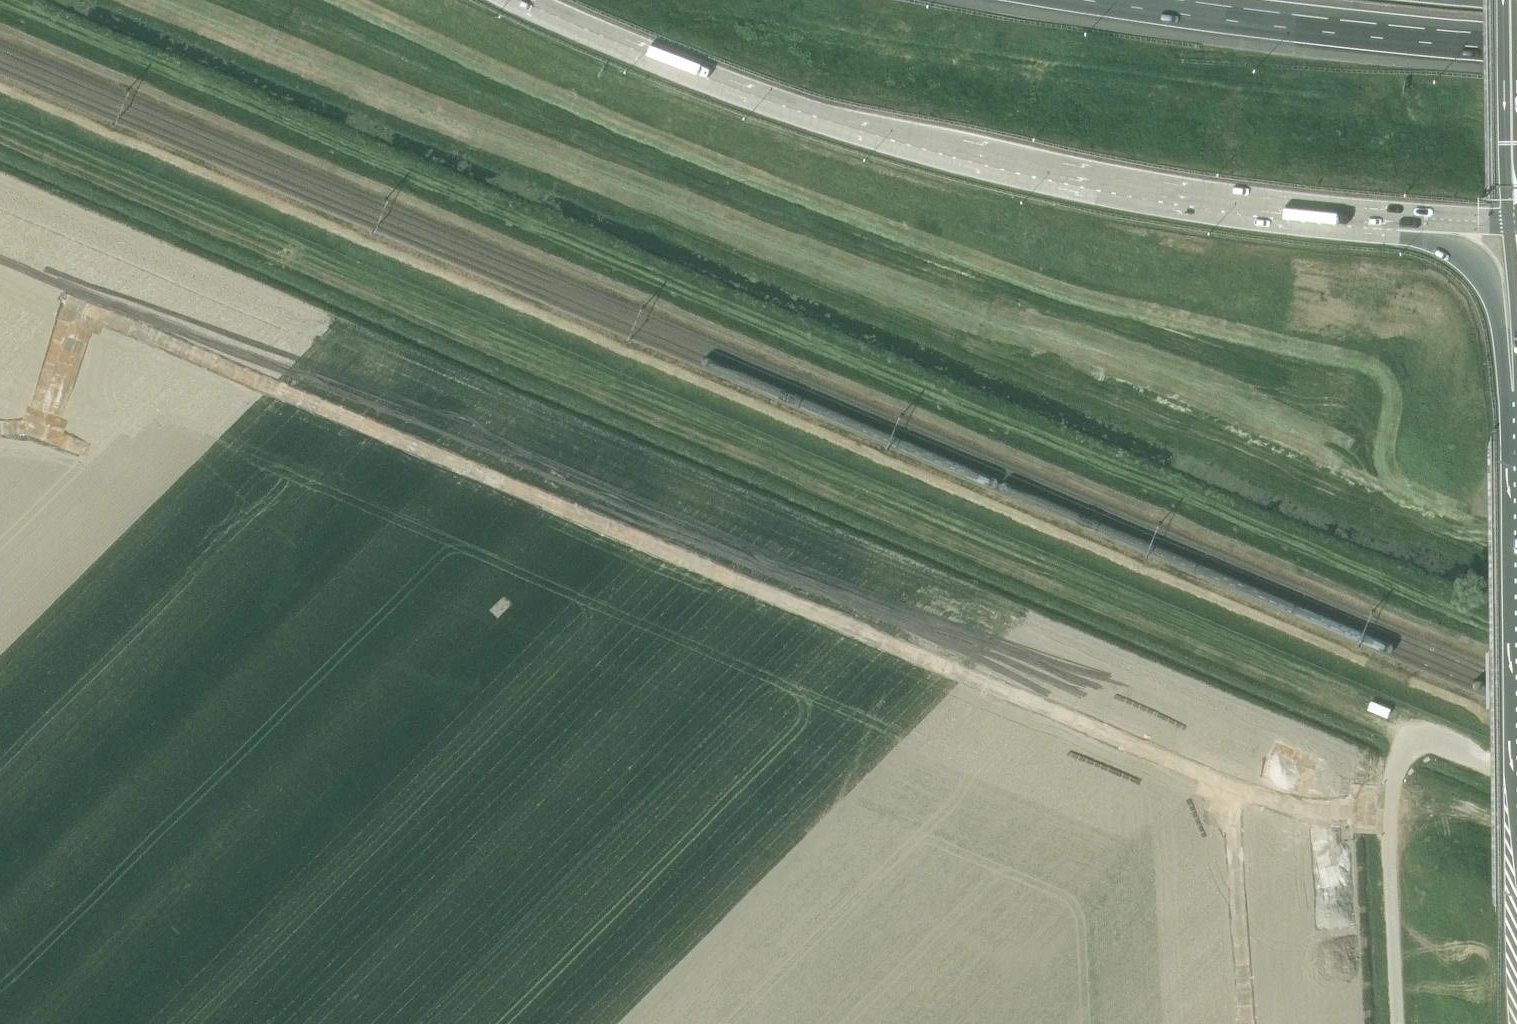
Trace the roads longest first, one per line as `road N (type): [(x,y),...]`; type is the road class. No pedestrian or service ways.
road 1 (motorway): [(537,0),(729,79),(933,143),(1175,197),(1363,221)]
road 2 (motorway): [(1087,0),(1516,50)]
road 3 (motorway): [(1363,221),(1399,237),(1449,244),(1474,260),(1492,292),(1516,379)]
road 4 (motorway): [(1363,221),(1508,221)]
road 5 (primary): [(1509,0),(1511,141)]

